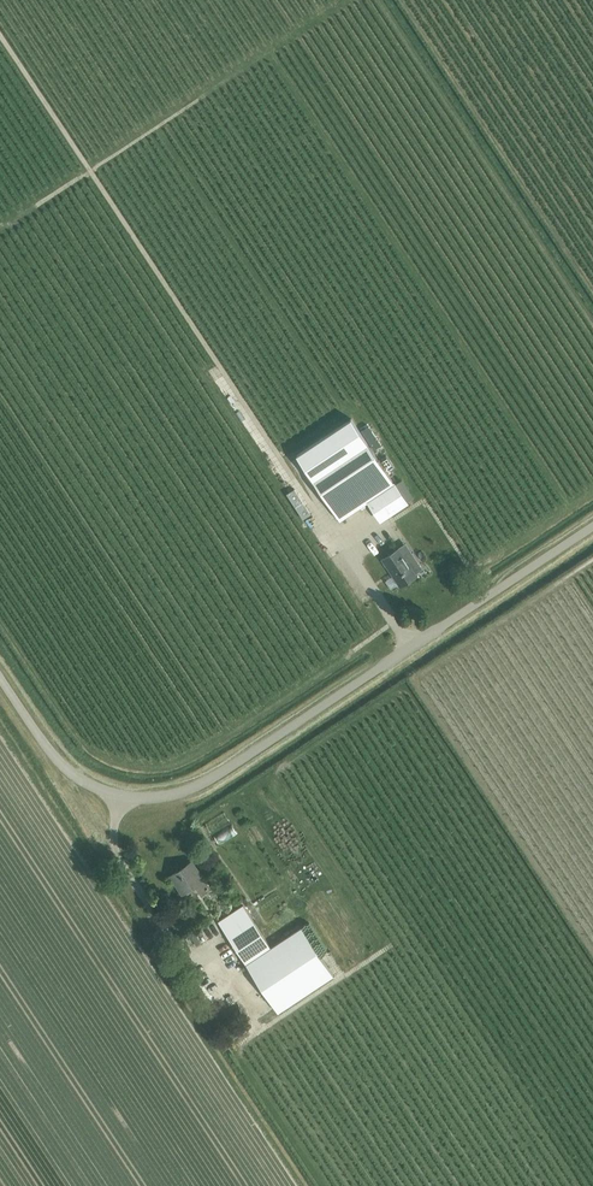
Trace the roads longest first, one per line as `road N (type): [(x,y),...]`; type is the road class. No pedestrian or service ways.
road 1 (unclassified): [(592,525),(192,790),(120,795),(83,782),(48,750),(0,678)]

